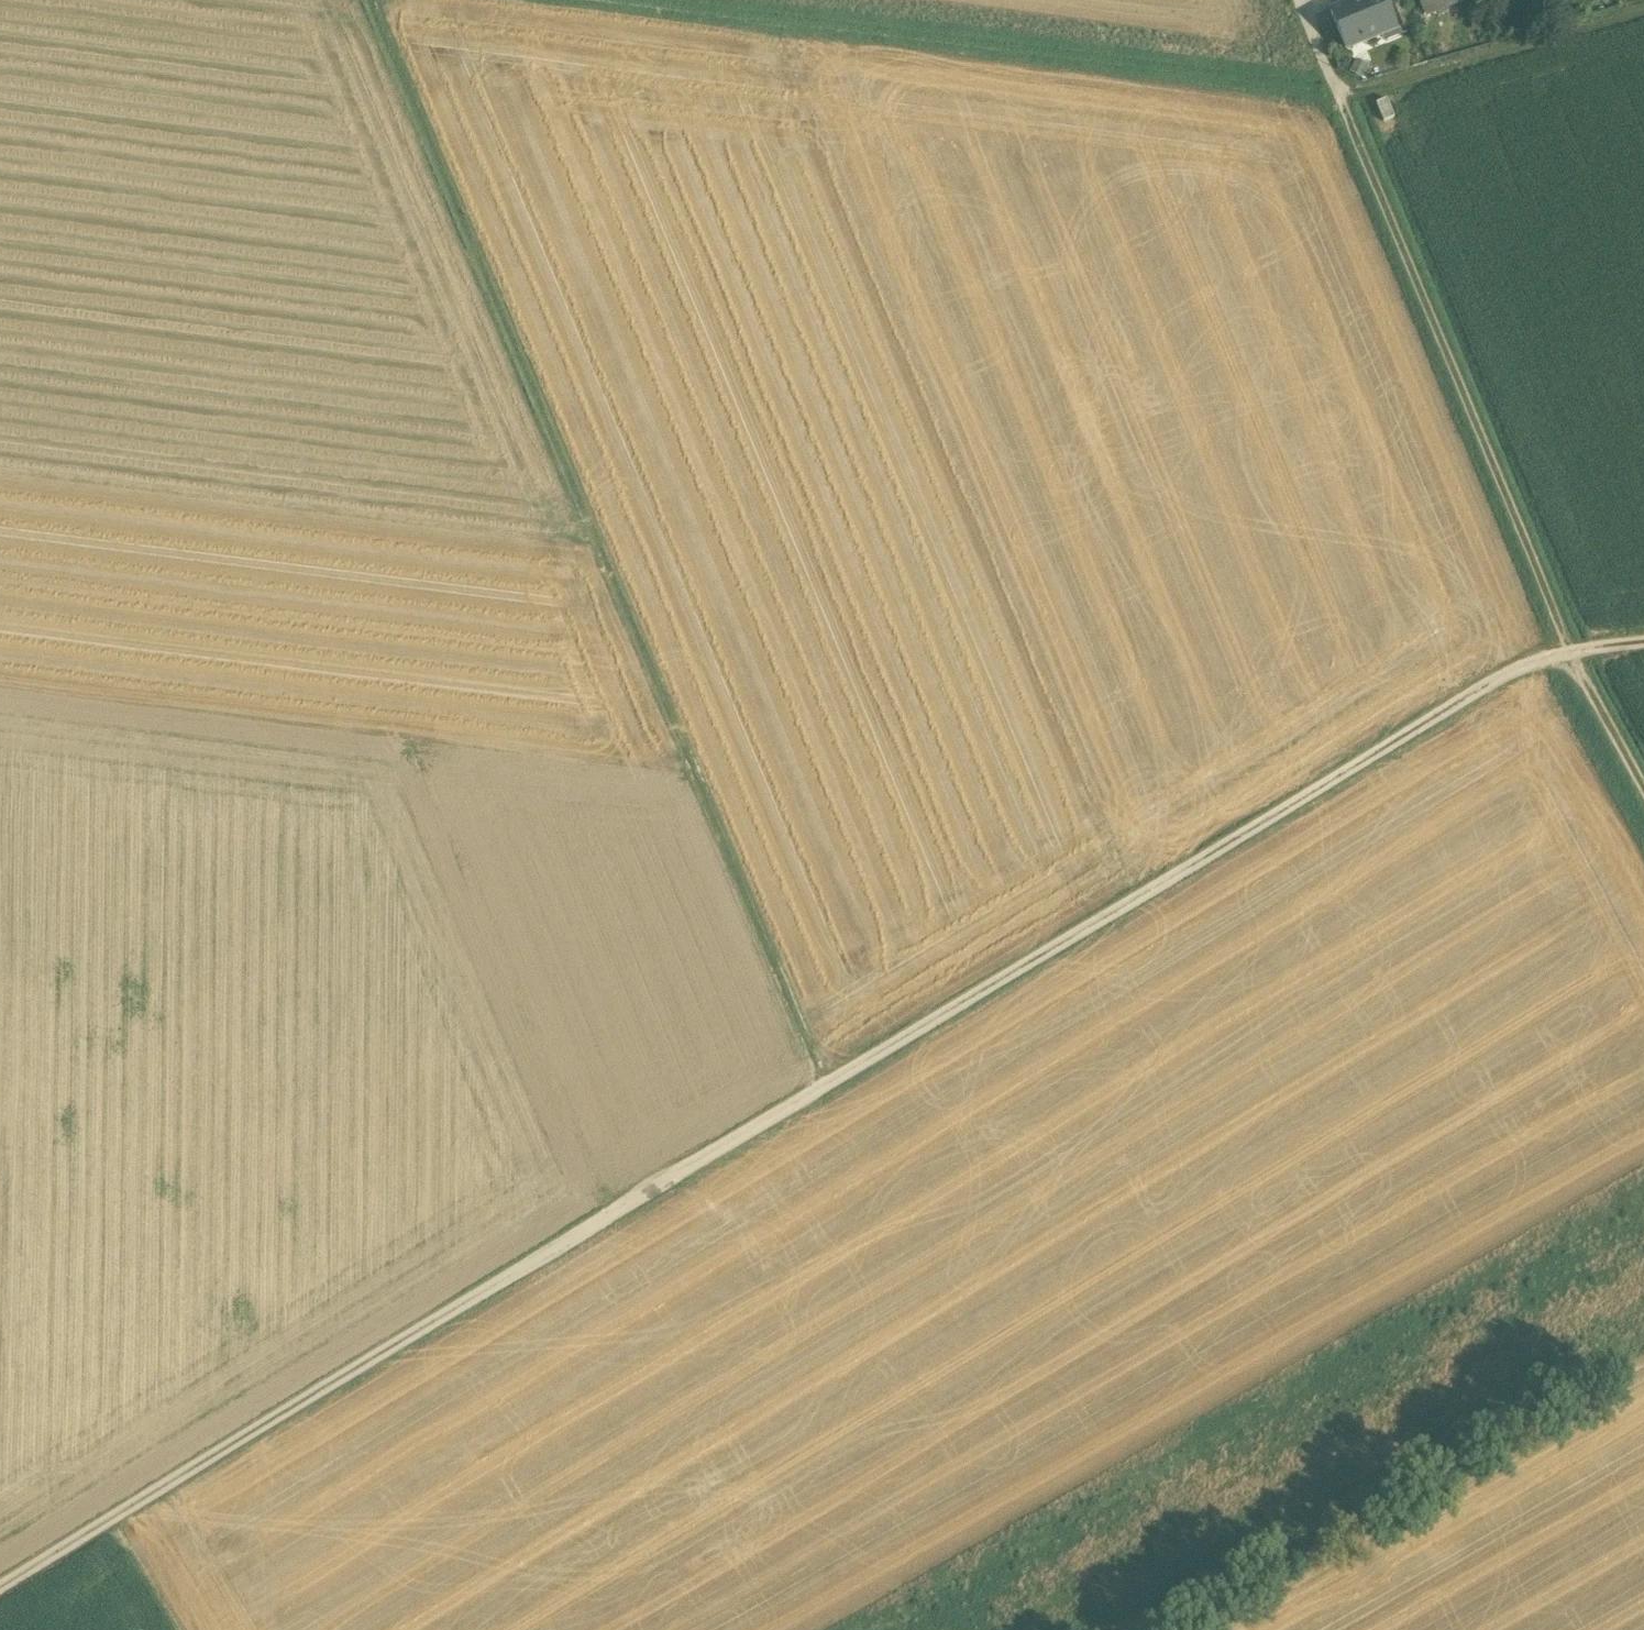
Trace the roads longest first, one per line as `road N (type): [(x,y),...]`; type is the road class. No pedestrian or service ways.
road 1 (track): [(1574,660),(1503,688),(0,1594)]
road 2 (track): [(834,1090),(379,0)]
road 3 (track): [(1331,75),(1574,660)]
road 4 (track): [(730,0),(1331,75)]
road 5 (track): [(1334,83),(1643,0)]
road 6 (track): [(1643,784),(1574,660)]

